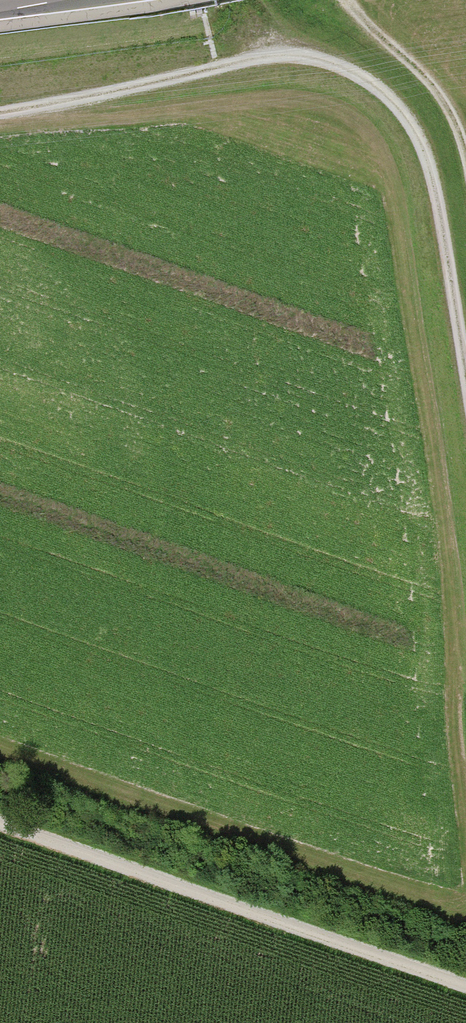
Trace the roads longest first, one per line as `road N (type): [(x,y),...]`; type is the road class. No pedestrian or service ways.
road 1 (track): [(465,363),(432,161),(399,104),(341,62),(266,56),(0,111)]
road 2 (track): [(465,992),(0,826)]
road 3 (track): [(345,0),(422,72),(451,110),(465,147)]

